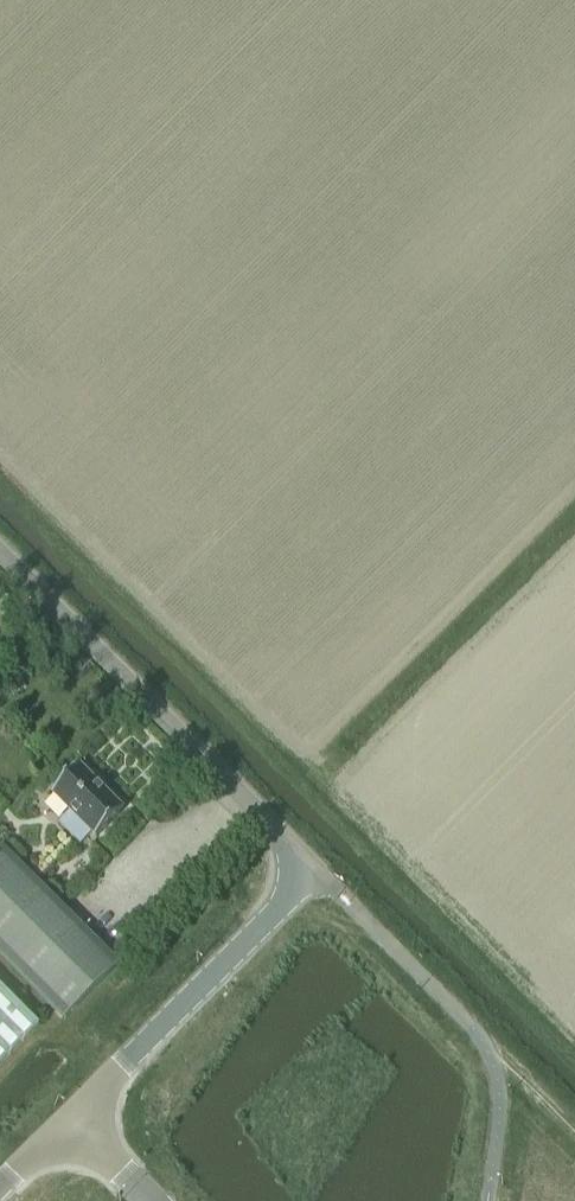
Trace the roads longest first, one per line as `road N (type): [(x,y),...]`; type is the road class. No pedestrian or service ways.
road 1 (tertiary): [(68,1114),(313,872),(0,557)]
road 2 (tertiary): [(154,1200),(68,1114)]

